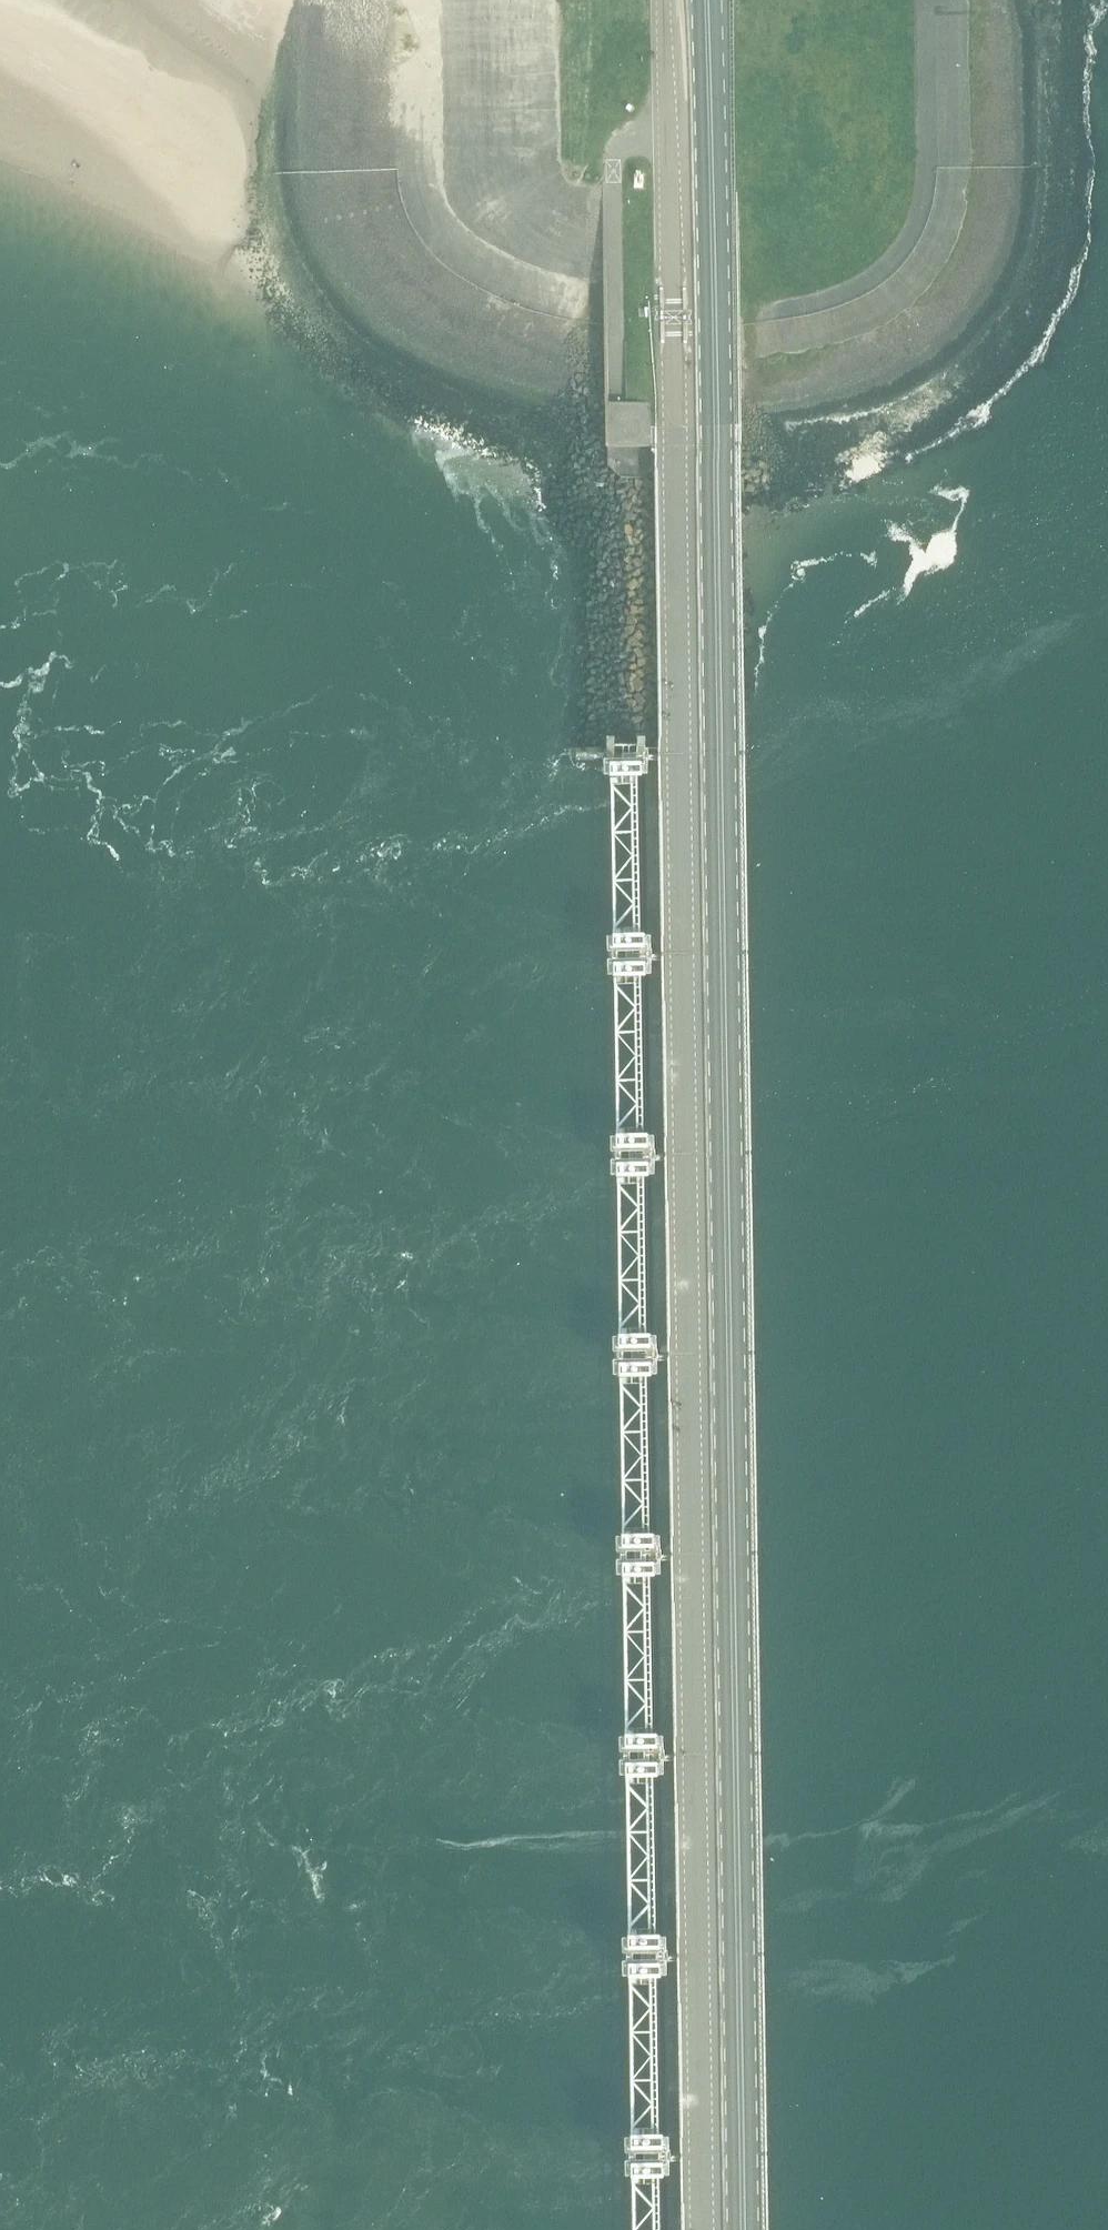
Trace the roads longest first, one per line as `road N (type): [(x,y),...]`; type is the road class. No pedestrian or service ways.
road 1 (unclassified): [(703,2229),(663,0)]
road 2 (primary): [(744,2229),(707,0)]

